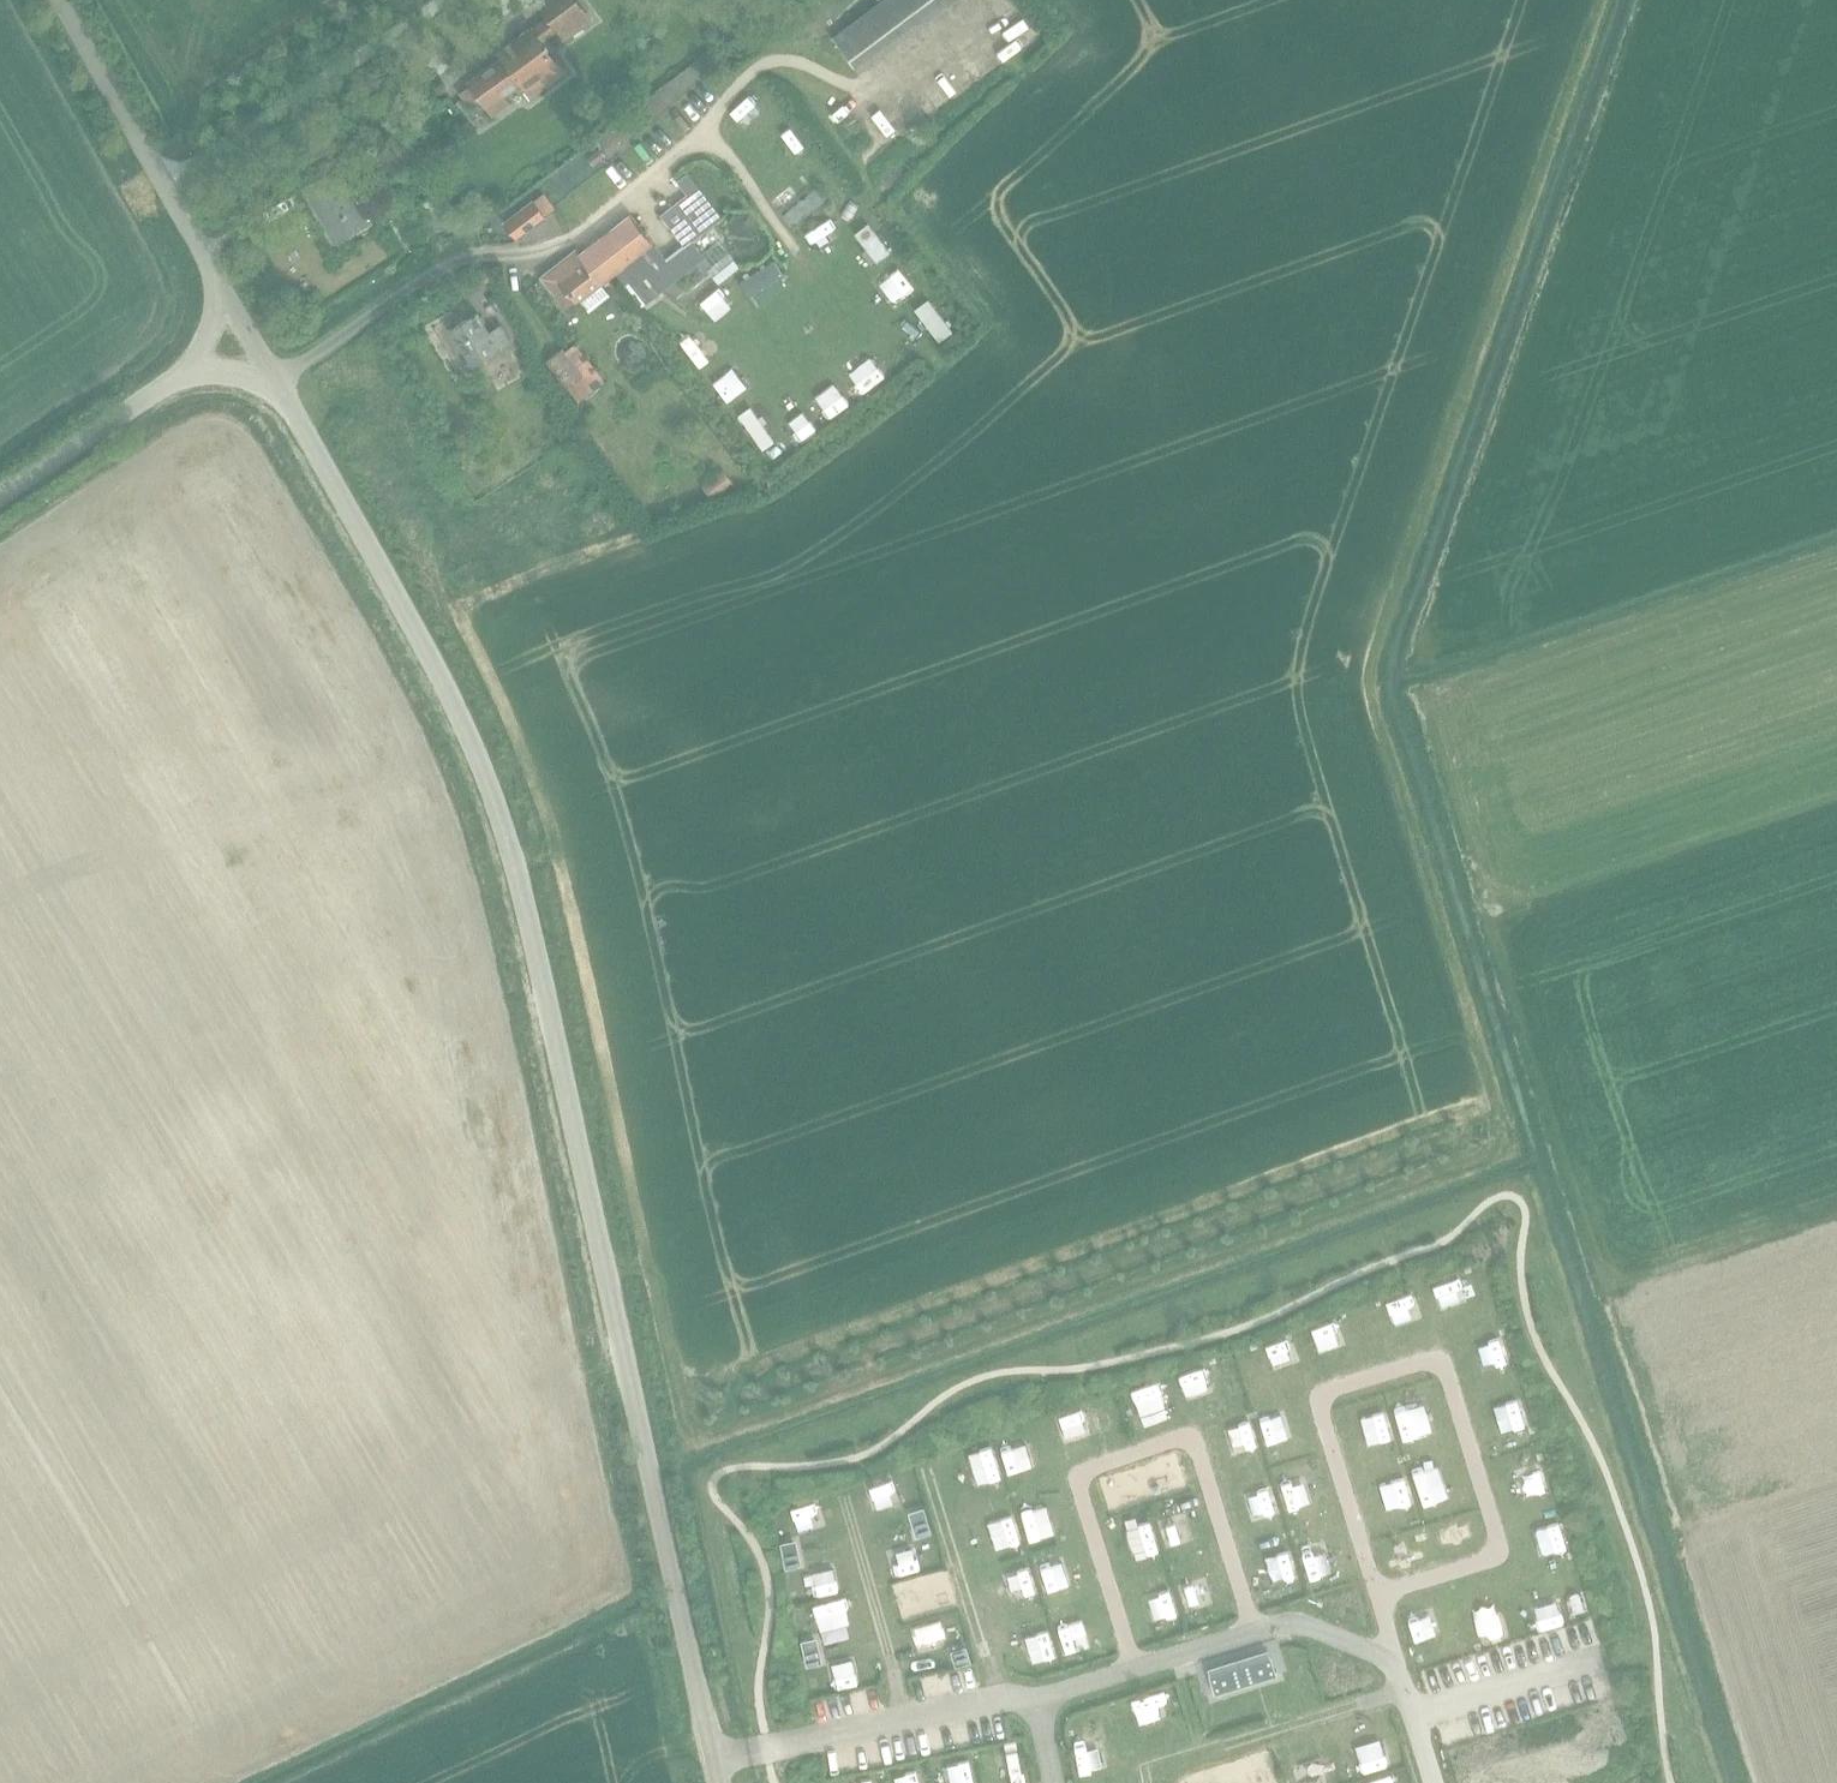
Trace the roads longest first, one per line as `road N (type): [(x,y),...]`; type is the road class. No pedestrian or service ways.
road 1 (unclassified): [(716,1782),(507,841),(445,684),(276,380)]
road 2 (unclassified): [(213,271),(64,0)]
road 3 (unclassified): [(0,497),(178,377)]
road 4 (unclassified): [(276,380),(213,271)]

